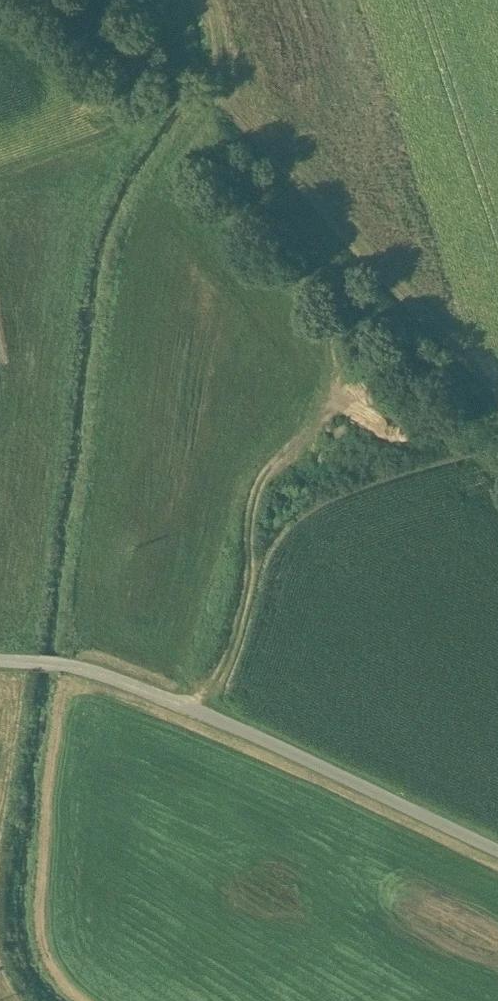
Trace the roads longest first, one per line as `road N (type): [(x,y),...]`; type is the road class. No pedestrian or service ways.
road 1 (unclassified): [(497,848),(245,729),(111,678),(63,665),(0,662)]

